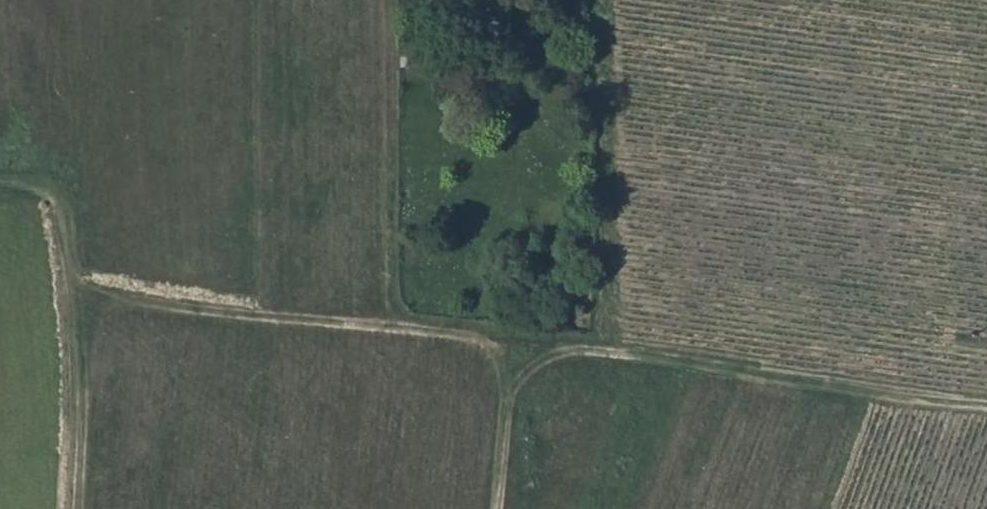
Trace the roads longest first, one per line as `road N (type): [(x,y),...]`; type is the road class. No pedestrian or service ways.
road 1 (track): [(986,403),(84,294)]
road 2 (track): [(76,508),(84,294),(53,192),(36,180),(0,179)]
road 3 (track): [(518,342),(495,508)]

